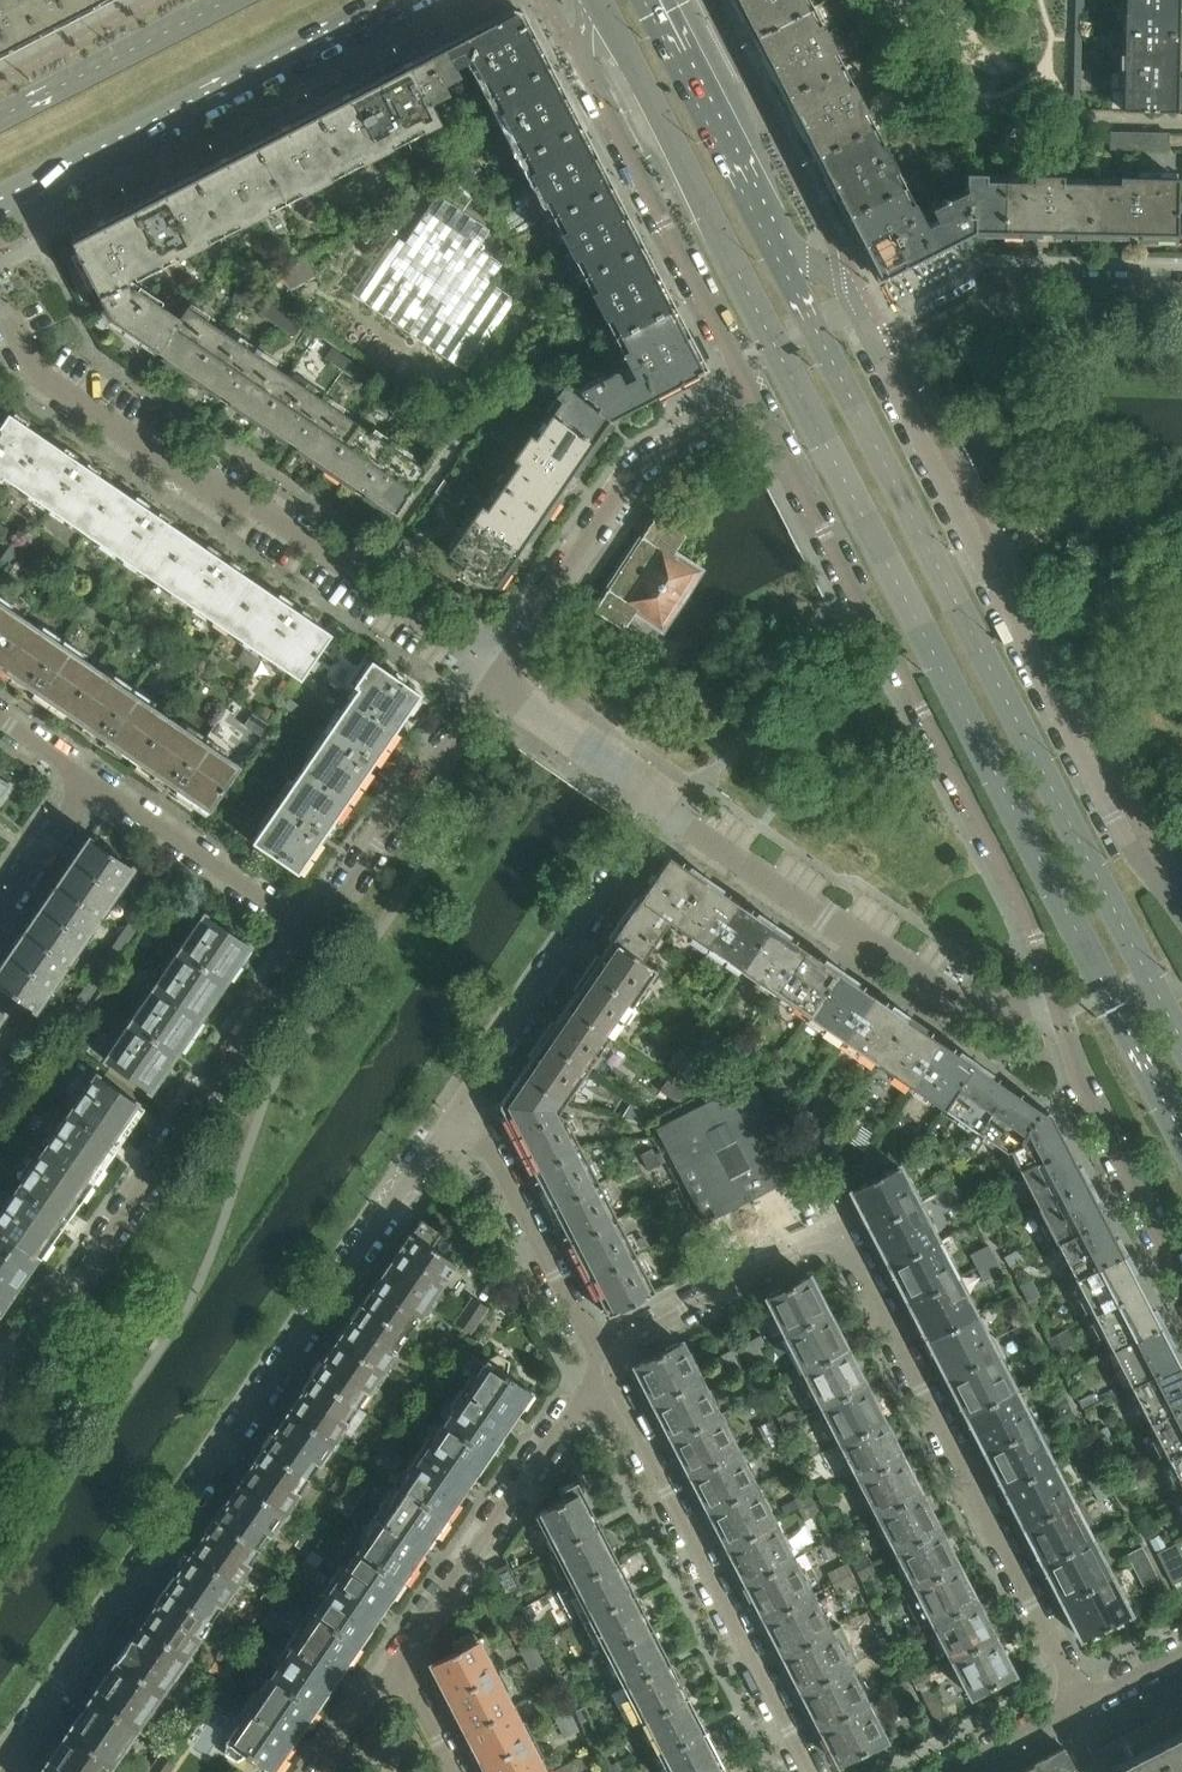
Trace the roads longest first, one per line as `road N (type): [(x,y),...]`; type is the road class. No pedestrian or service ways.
road 1 (primary): [(602,0),(1181,1148)]
road 2 (primary): [(1181,1026),(813,323),(774,230)]
road 3 (residential): [(0,1767),(463,1099)]
road 4 (residential): [(603,1365),(628,1339),(802,1248),(824,1241),(846,1248),(1065,1668),(1069,1712)]
road 5 (residential): [(755,402),(886,656),(923,710),(1036,940),(1062,1021)]
road 6 (residential): [(495,673),(377,588),(33,369),(0,308)]
road 7 (residential): [(1160,884),(1113,821),(877,349)]
road 8 (residential): [(316,933),(0,1393)]
road 9 (residential): [(1062,1021),(981,1012),(690,830),(666,803)]
road 10 (primary): [(0,209),(410,0)]
road 11 (residential): [(603,1365),(810,1771)]
road 12 (residential): [(583,0),(588,83),(755,402)]
road 13 (residential): [(755,402),(657,453),(495,673)]
road 14 (residential): [(391,1667),(603,1365)]
road 15 (residential): [(463,1099),(666,803)]
road 16 (residential): [(1181,284),(993,283),(877,349)]
road 17 (residential): [(495,673),(316,933)]
road 18 (residential): [(463,1099),(603,1365)]
road 19 (residential): [(1062,1021),(1089,1106),(1181,1283)]
road 20 (residential): [(89,780),(316,933)]
road 21 (primary): [(774,230),(658,0)]
road 22 (primary): [(216,0),(0,110)]
road 23 (unclassified): [(666,803),(531,710),(495,673)]
road 24 (residential): [(877,349),(849,305),(774,230)]
road 25 (residential): [(89,780),(0,908)]
road 26 (residential): [(1069,1712),(952,1771)]
road 27 (residential): [(1181,1652),(1069,1712)]
road 28 (residential): [(328,1771),(391,1667)]

